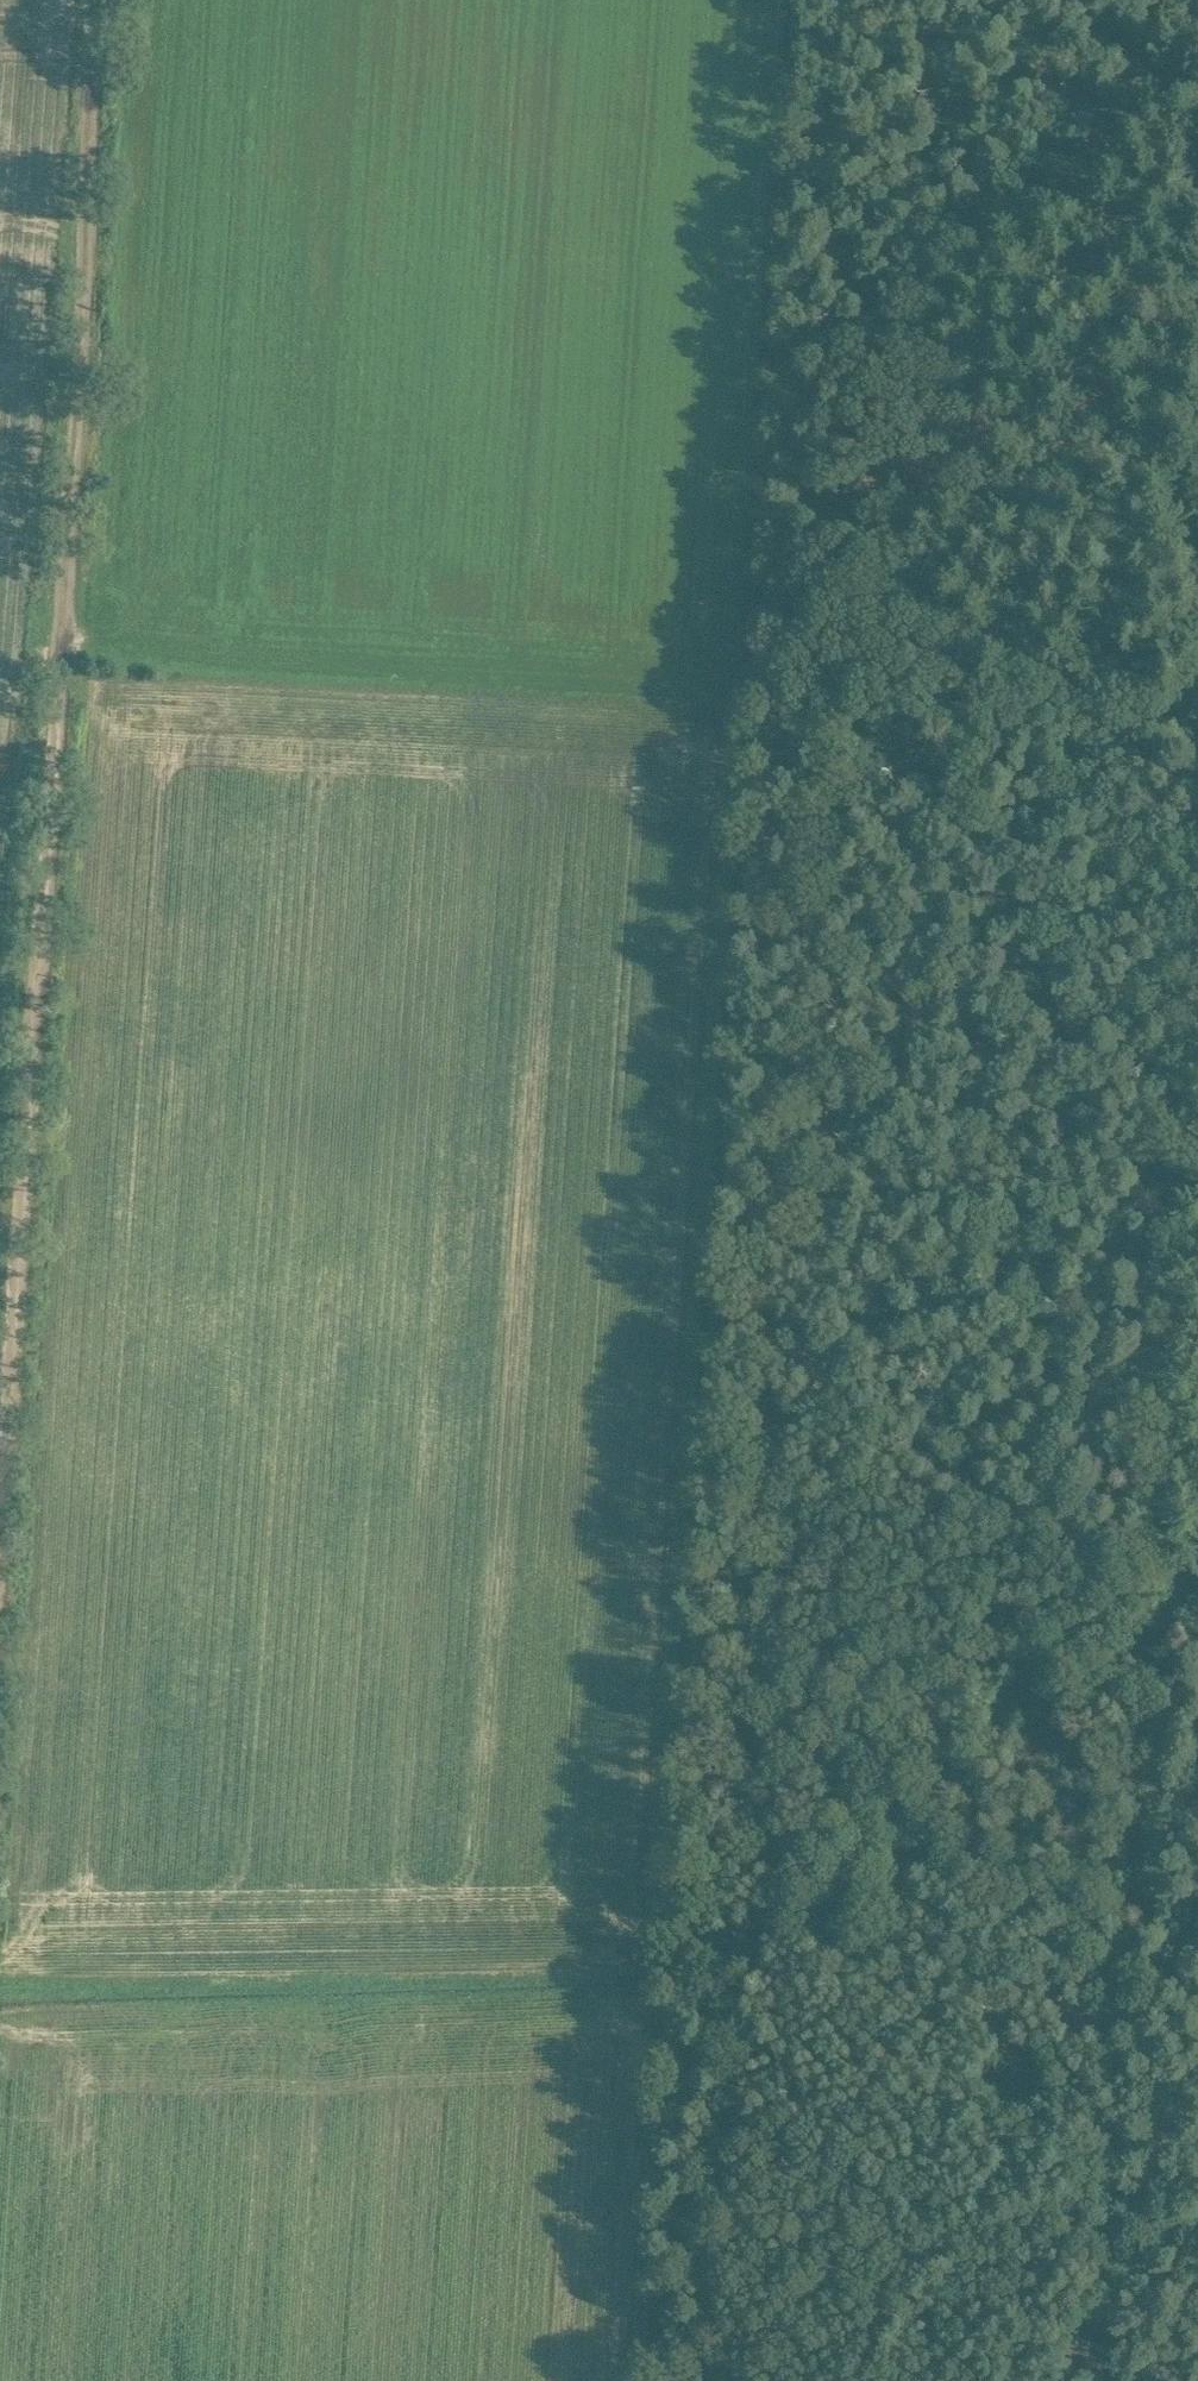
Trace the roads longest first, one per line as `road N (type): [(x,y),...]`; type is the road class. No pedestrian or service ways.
road 1 (track): [(0,1386),(83,0)]

